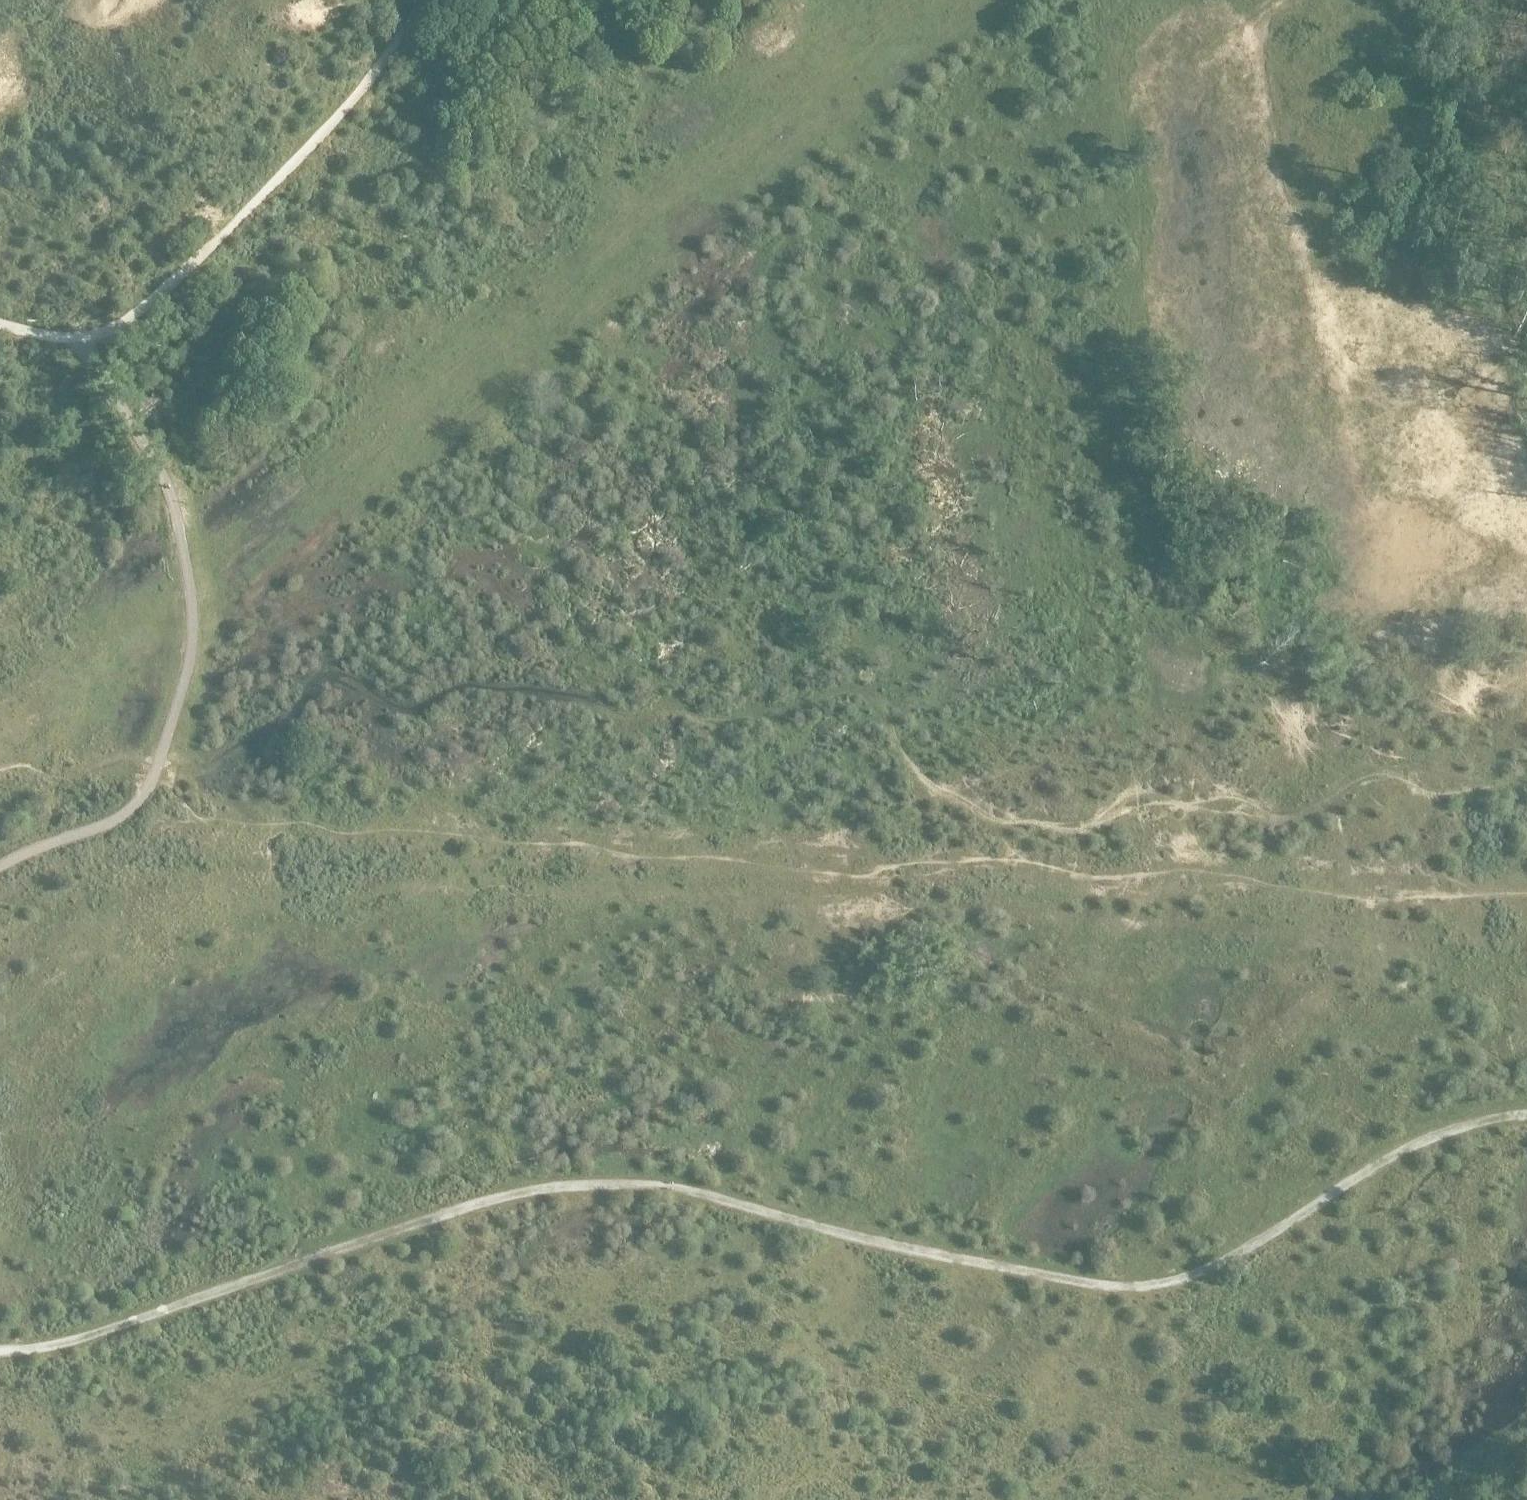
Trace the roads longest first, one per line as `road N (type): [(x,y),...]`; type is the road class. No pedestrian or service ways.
road 1 (track): [(1526,1118),(1465,1125),(1327,1196),(1201,1279),(1140,1291),(988,1269),(694,1198),(608,1190),(428,1221),(52,1346),(0,1350)]

